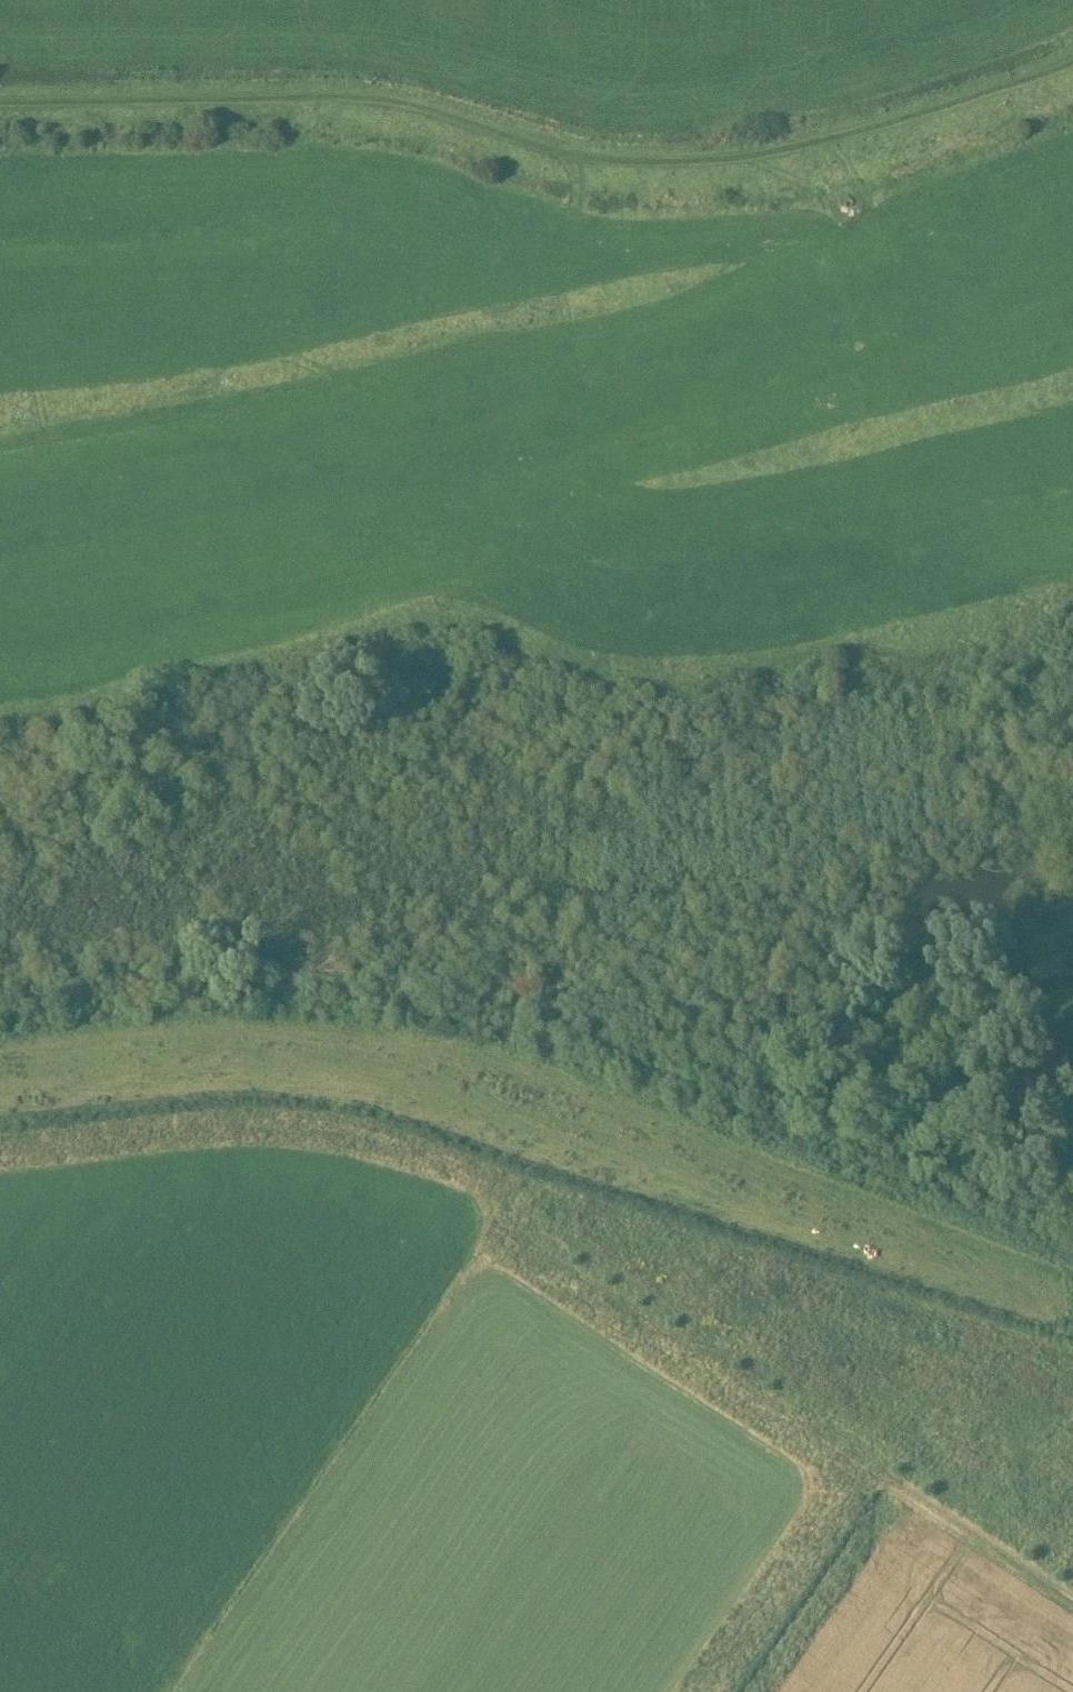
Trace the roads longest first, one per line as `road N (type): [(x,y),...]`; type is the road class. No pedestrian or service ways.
road 1 (track): [(1072,1599),(787,1411),(755,1408),(730,1423),(540,1691)]

